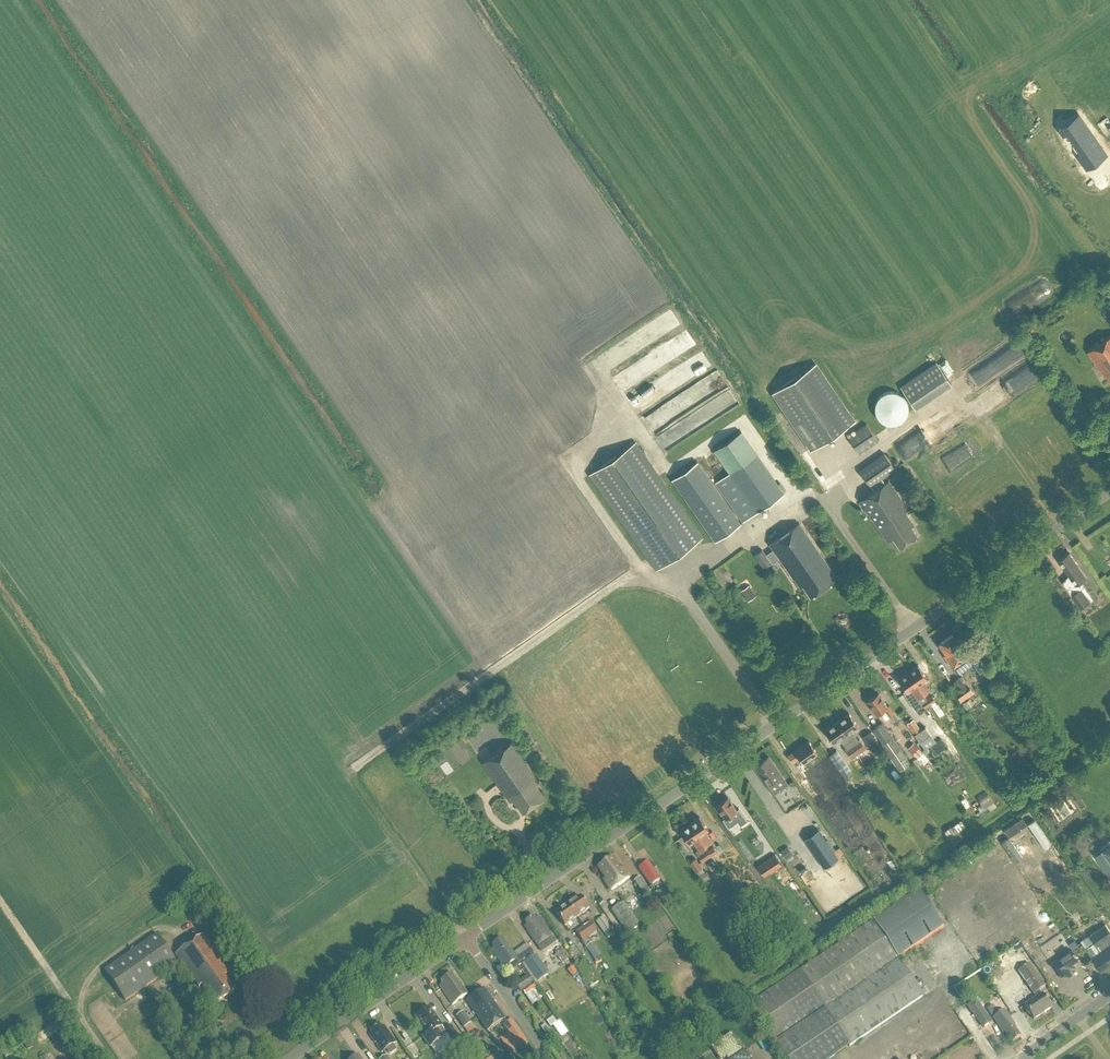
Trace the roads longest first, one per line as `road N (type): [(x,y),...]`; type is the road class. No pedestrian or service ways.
road 1 (unclassified): [(465,938),(1109,490)]
road 2 (unclassified): [(291,1058),(465,938)]
road 3 (residential): [(549,1058),(465,938)]

